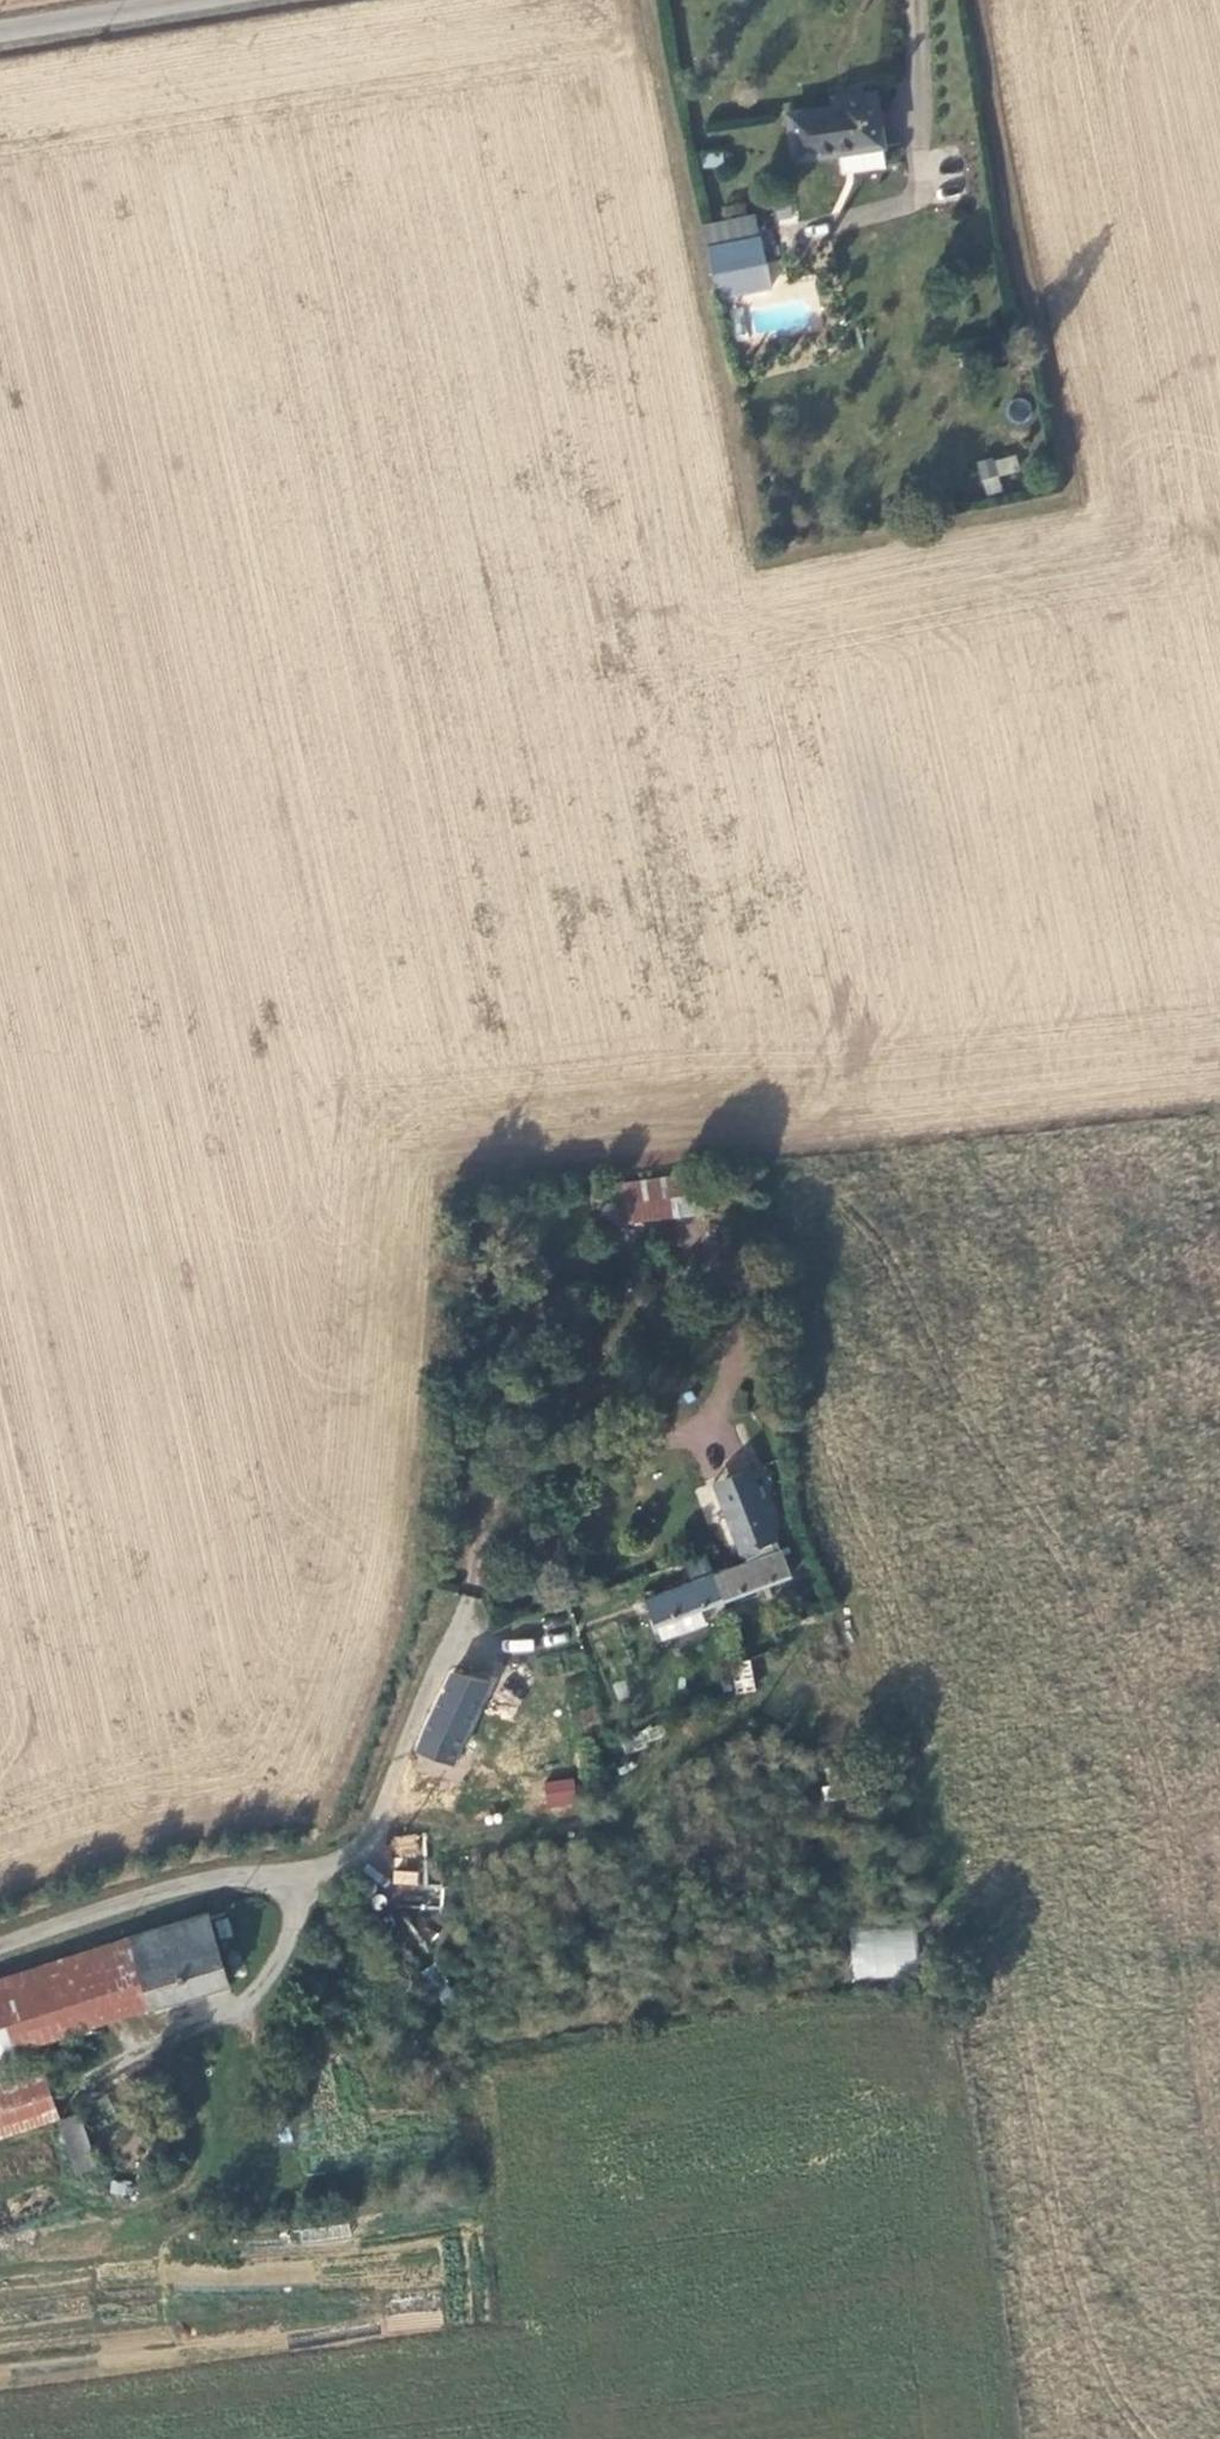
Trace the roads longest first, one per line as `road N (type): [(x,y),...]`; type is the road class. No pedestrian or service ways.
road 1 (unclassified): [(437,1630),(373,1802),(320,1848),(0,1957)]
road 2 (unclassified): [(282,0),(0,49)]

